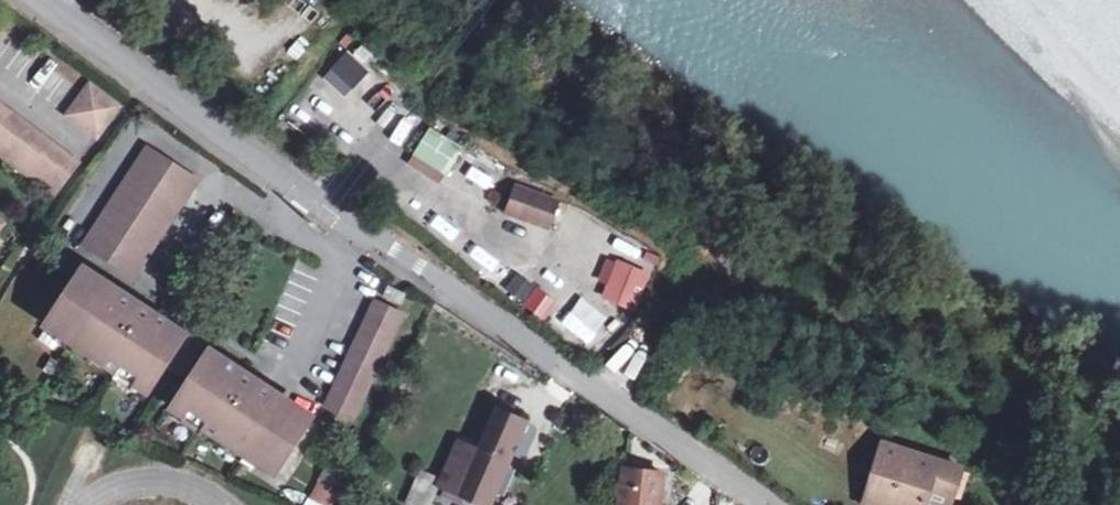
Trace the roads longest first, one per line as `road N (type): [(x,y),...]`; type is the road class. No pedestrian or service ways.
road 1 (unclassified): [(46,0),(335,210),(773,504)]

